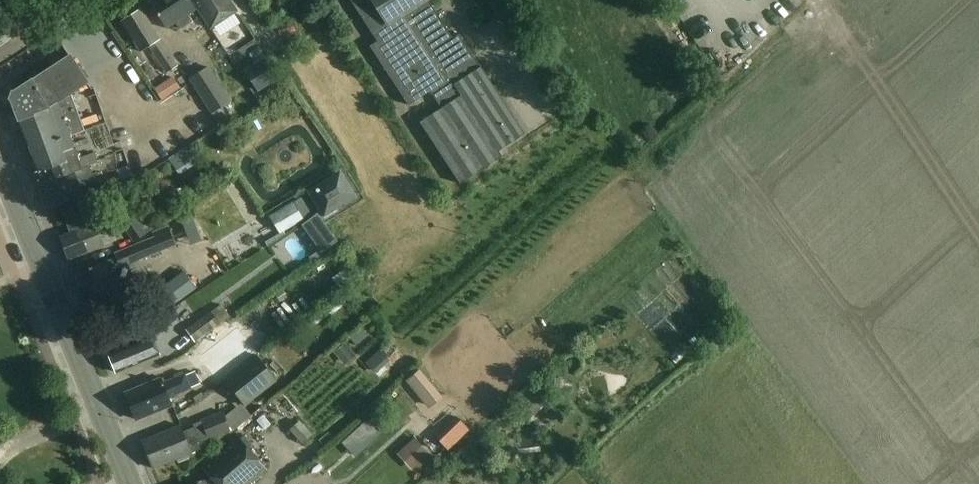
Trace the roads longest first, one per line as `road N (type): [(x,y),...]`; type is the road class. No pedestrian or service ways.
road 1 (primary): [(131,483),(0,162)]

